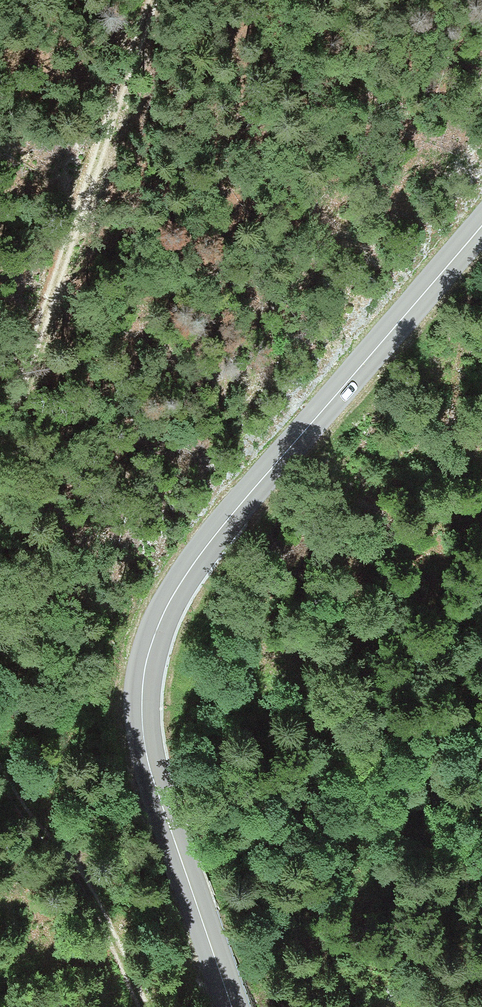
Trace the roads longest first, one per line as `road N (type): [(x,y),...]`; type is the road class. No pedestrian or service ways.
road 1 (secondary): [(233,1006),(158,792),(144,727),(143,686),(161,616),(481,224)]
road 2 (track): [(153,0),(0,439)]
road 3 (track): [(0,776),(81,883),(141,1006)]

